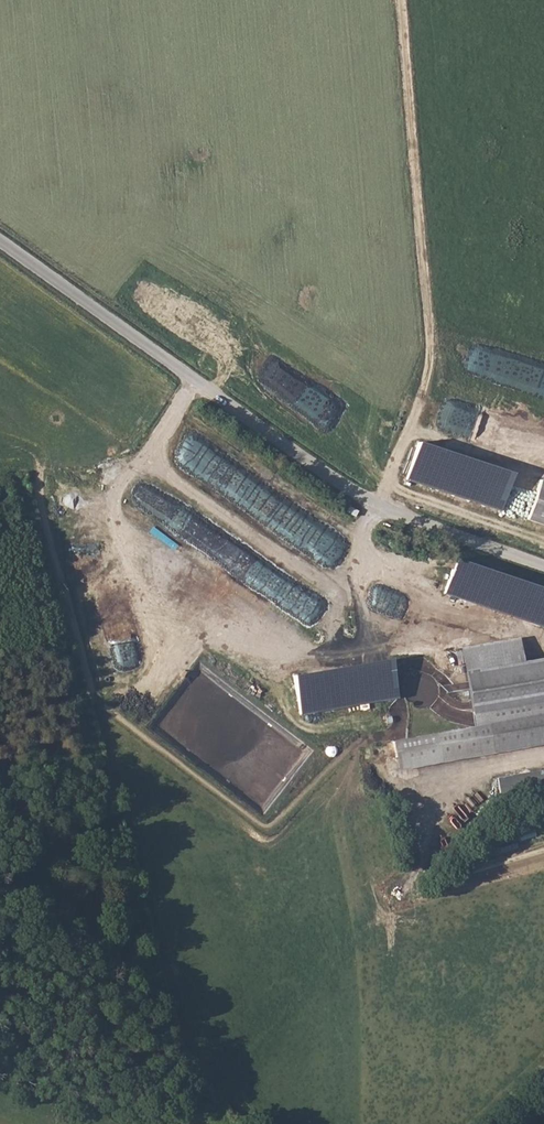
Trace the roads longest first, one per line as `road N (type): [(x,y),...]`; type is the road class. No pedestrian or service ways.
road 1 (unclassified): [(0,240),(365,499),(543,568)]

